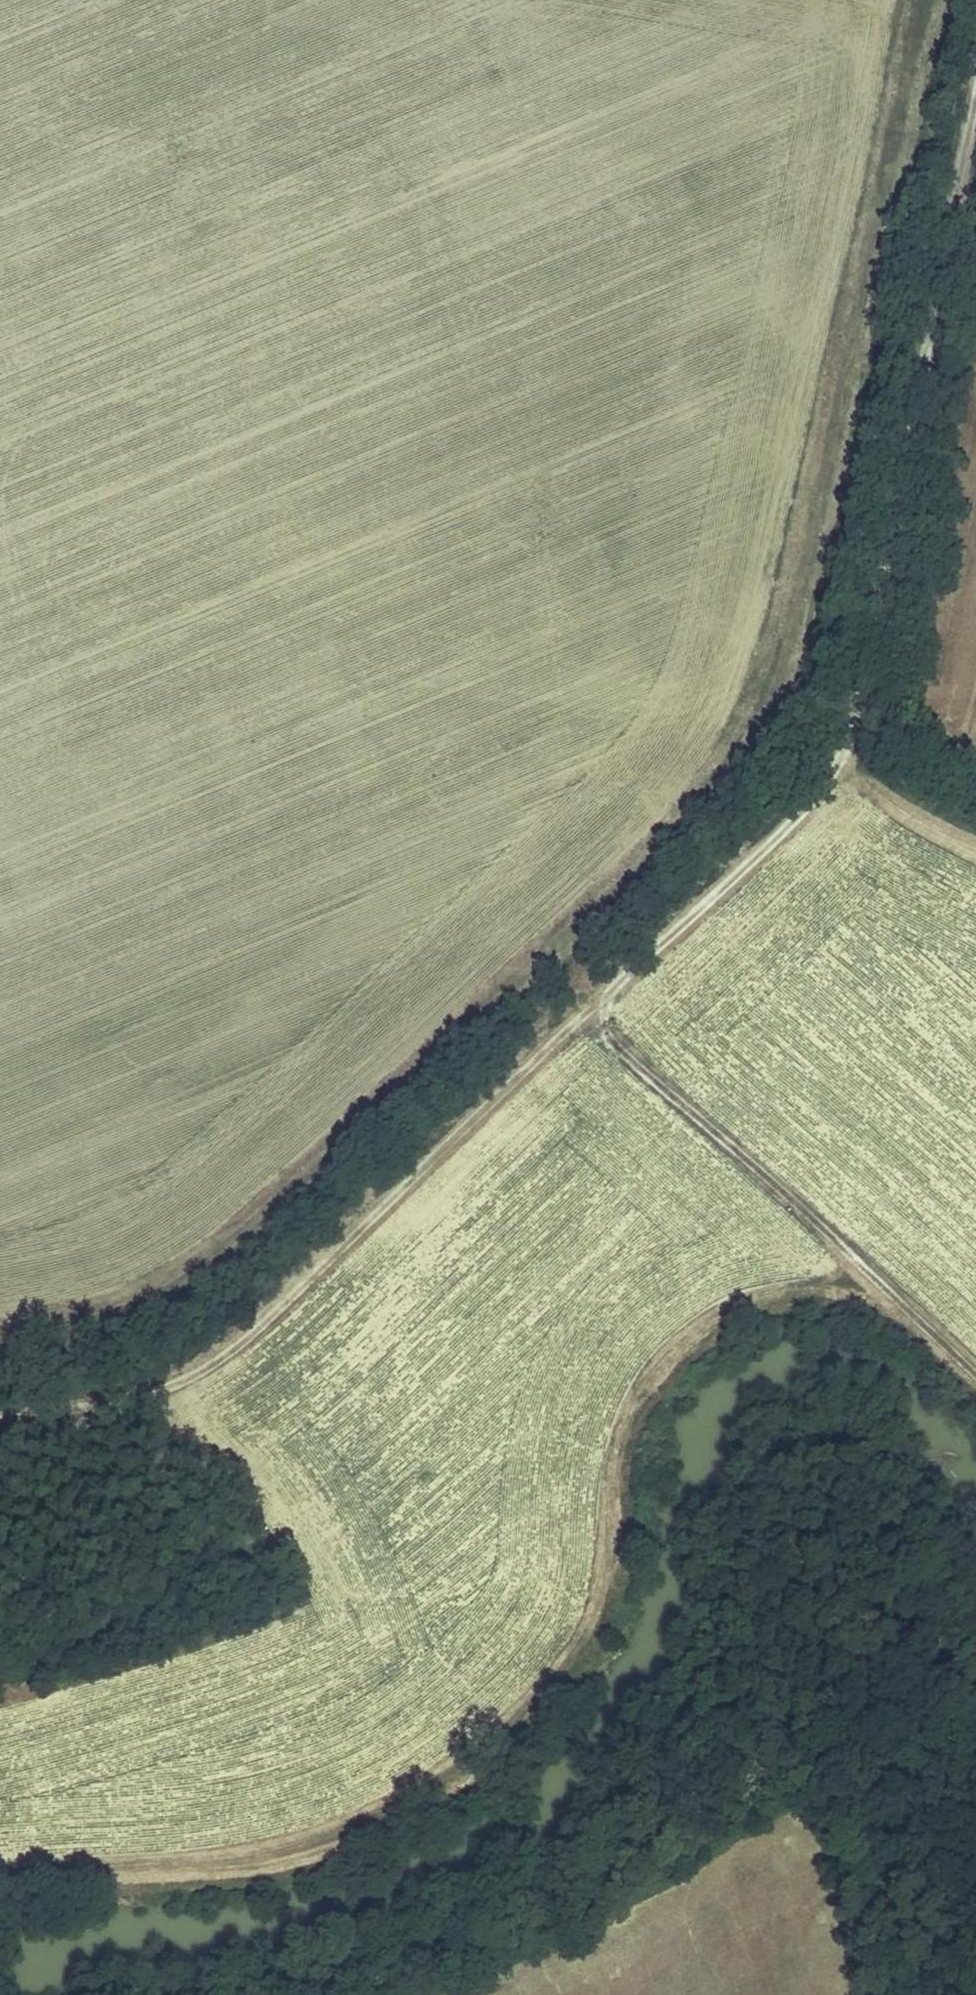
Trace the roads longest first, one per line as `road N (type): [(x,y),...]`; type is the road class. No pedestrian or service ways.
road 1 (track): [(0,1407),(164,1384),(223,1353),(440,1138),(814,790),(857,714),(951,181),(975,86)]
road 2 (track): [(0,1887),(257,1869),(381,1834),(554,1709),(622,1608),(627,1451),(663,1392),(744,1318),(883,1284)]
road 3 (track): [(975,1380),(855,1255),(607,1032),(599,1006),(604,988)]

